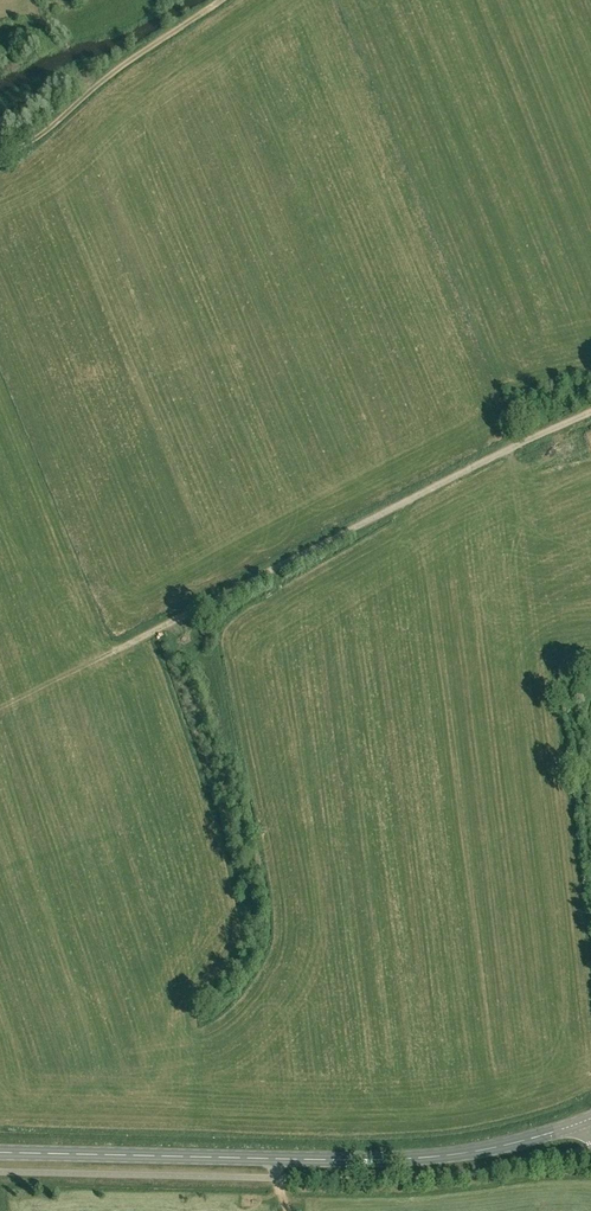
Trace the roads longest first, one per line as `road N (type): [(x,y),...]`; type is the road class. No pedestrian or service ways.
road 1 (secondary): [(590,1119),(506,1146),(393,1160),(0,1152)]
road 2 (track): [(0,159),(224,0)]

